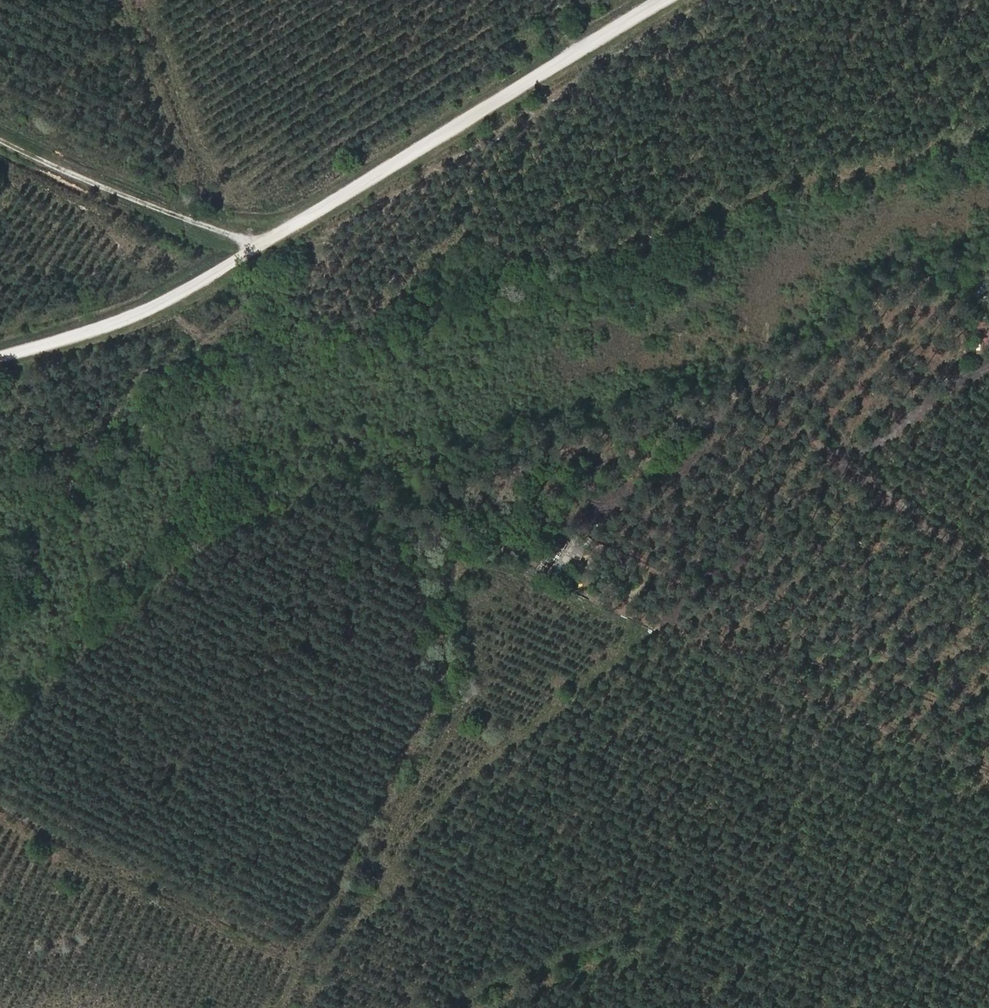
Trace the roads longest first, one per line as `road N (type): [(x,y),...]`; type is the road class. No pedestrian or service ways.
road 1 (track): [(662,0),(163,302),(0,357)]
road 2 (track): [(0,131),(271,241)]
road 3 (track): [(124,0),(204,216)]

